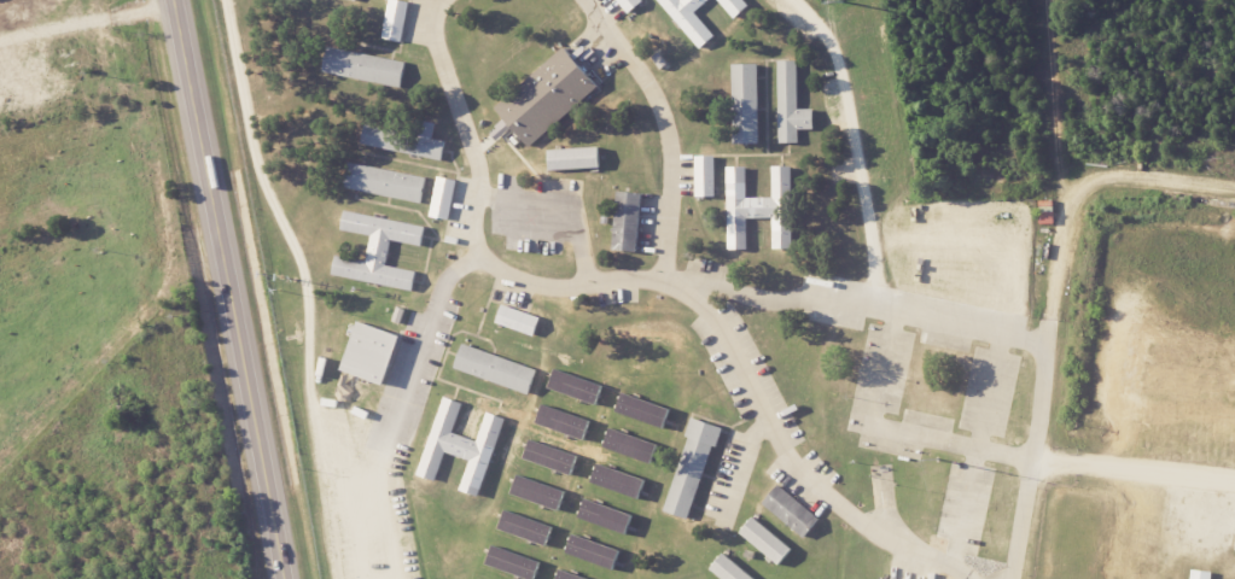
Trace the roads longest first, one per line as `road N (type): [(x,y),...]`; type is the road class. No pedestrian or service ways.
road 1 (residential): [(588,0),(660,90),(676,192),(675,274),(582,287),(530,280),(483,258),(471,211),(476,162),(436,21),(445,0)]
road 2 (primary): [(284,578),(174,0)]
road 3 (residential): [(675,274),(946,316),(1058,343),(1038,462)]
road 4 (residential): [(973,578),(893,542),(805,482),(675,274)]
road 5 (residential): [(1038,462),(1011,578)]

